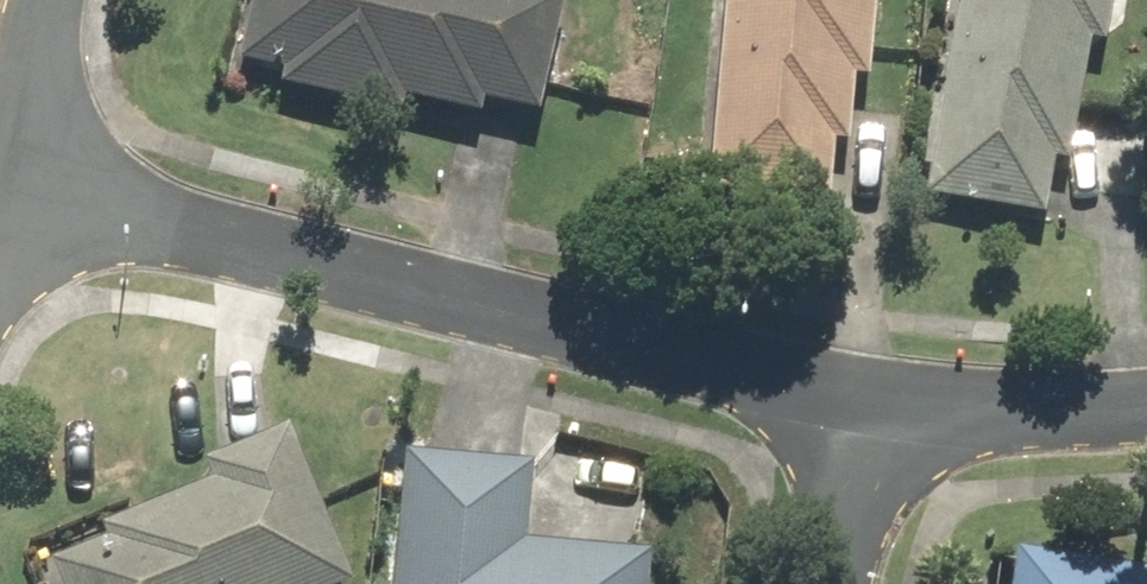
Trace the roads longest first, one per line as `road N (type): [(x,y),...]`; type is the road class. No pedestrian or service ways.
road 1 (residential): [(9,170),(869,400)]
road 2 (residential): [(869,400),(1146,404)]
road 3 (residential): [(840,583),(869,400)]
road 4 (residential): [(54,0),(9,170)]

